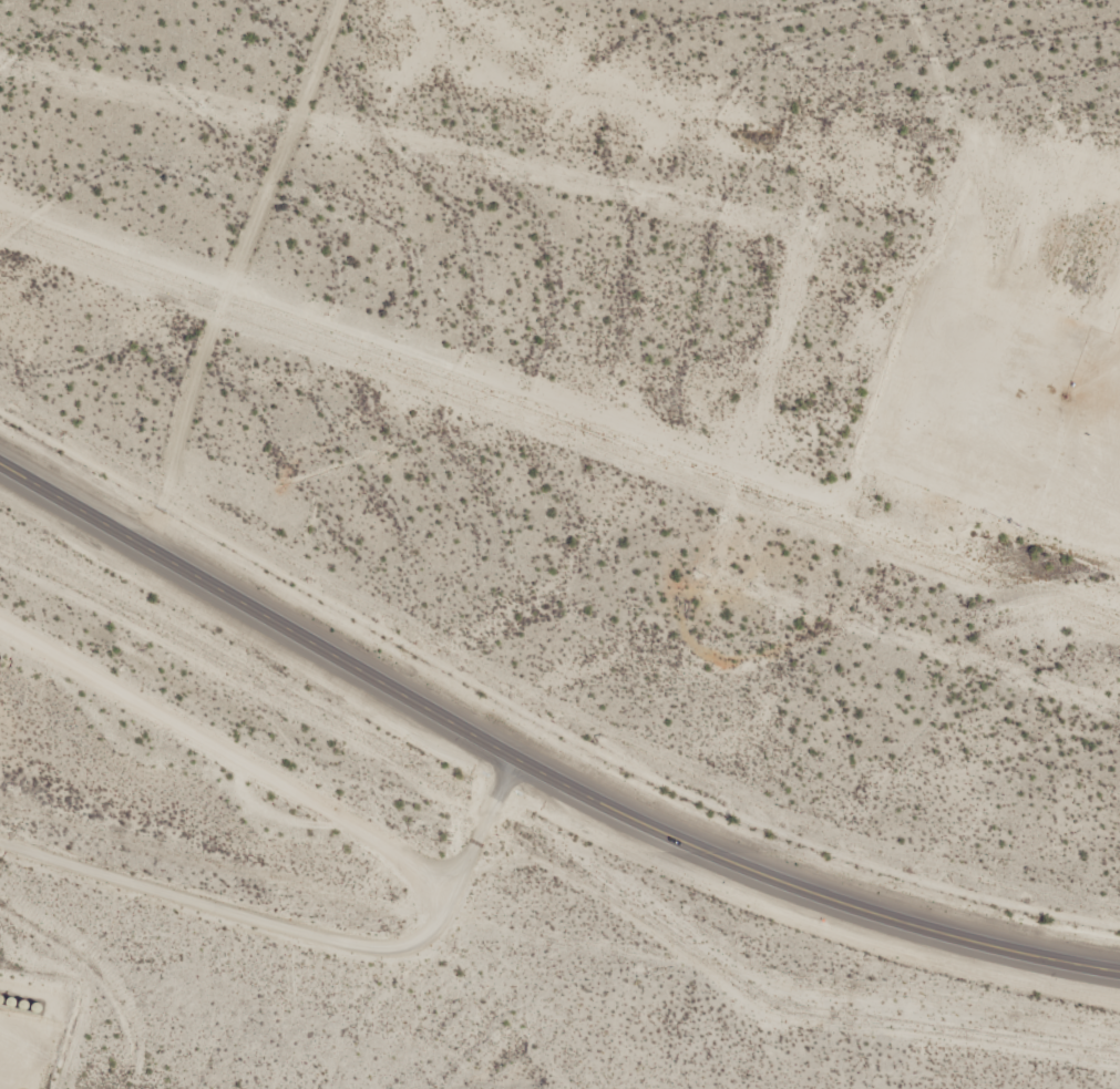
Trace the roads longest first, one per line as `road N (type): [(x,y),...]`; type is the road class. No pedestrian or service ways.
road 1 (secondary): [(0,463),(603,805),(797,887),(967,939),(1119,972)]
road 2 (track): [(104,523),(311,0)]

